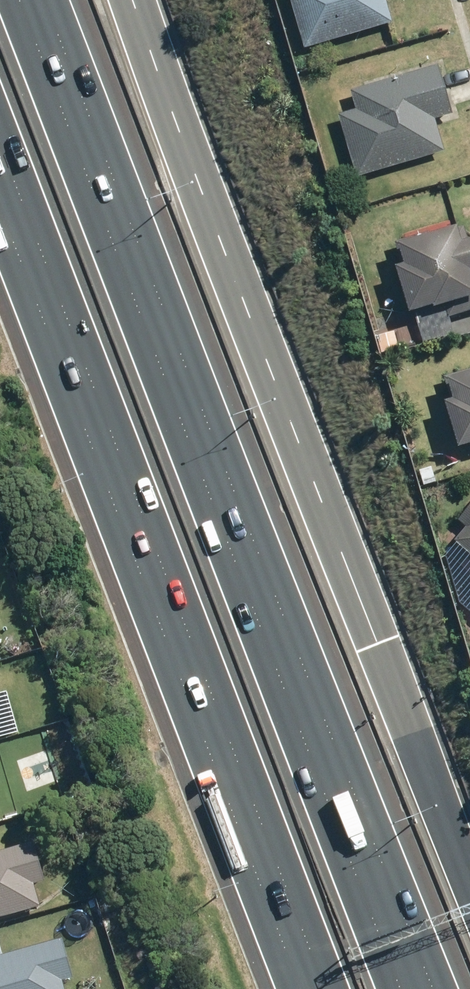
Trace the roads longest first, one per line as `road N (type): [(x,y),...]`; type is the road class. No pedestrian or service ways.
road 1 (motorway): [(21,0),(403,988)]
road 2 (motorway): [(135,0),(267,361),(469,870)]
road 3 (motorway): [(324,988),(0,145)]

